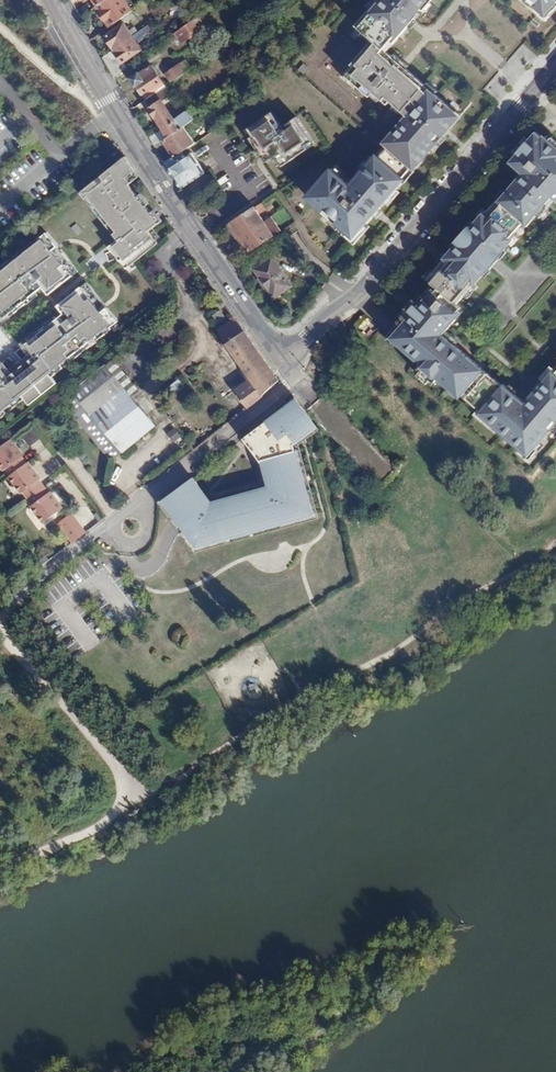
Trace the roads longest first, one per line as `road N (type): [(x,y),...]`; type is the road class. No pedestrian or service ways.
road 1 (residential): [(284,360),(166,193),(51,0)]
road 2 (residential): [(555,65),(356,294),(284,360)]
road 3 (unknown): [(300,379),(555,687)]
road 4 (track): [(136,800),(121,770),(15,645),(1,611)]
road 5 (residential): [(300,379),(125,513)]
road 6 (track): [(0,871),(105,824),(136,800)]

